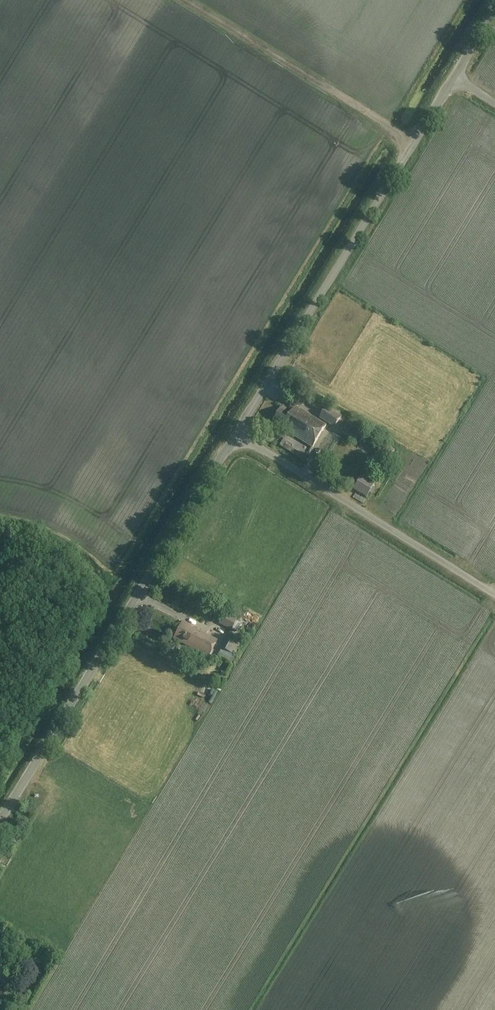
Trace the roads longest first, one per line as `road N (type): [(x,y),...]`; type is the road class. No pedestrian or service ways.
road 1 (unclassified): [(0,821),(236,435)]
road 2 (unclassified): [(236,435),(454,77)]
road 3 (unclassified): [(494,595),(236,435)]
road 4 (track): [(414,141),(186,0)]

